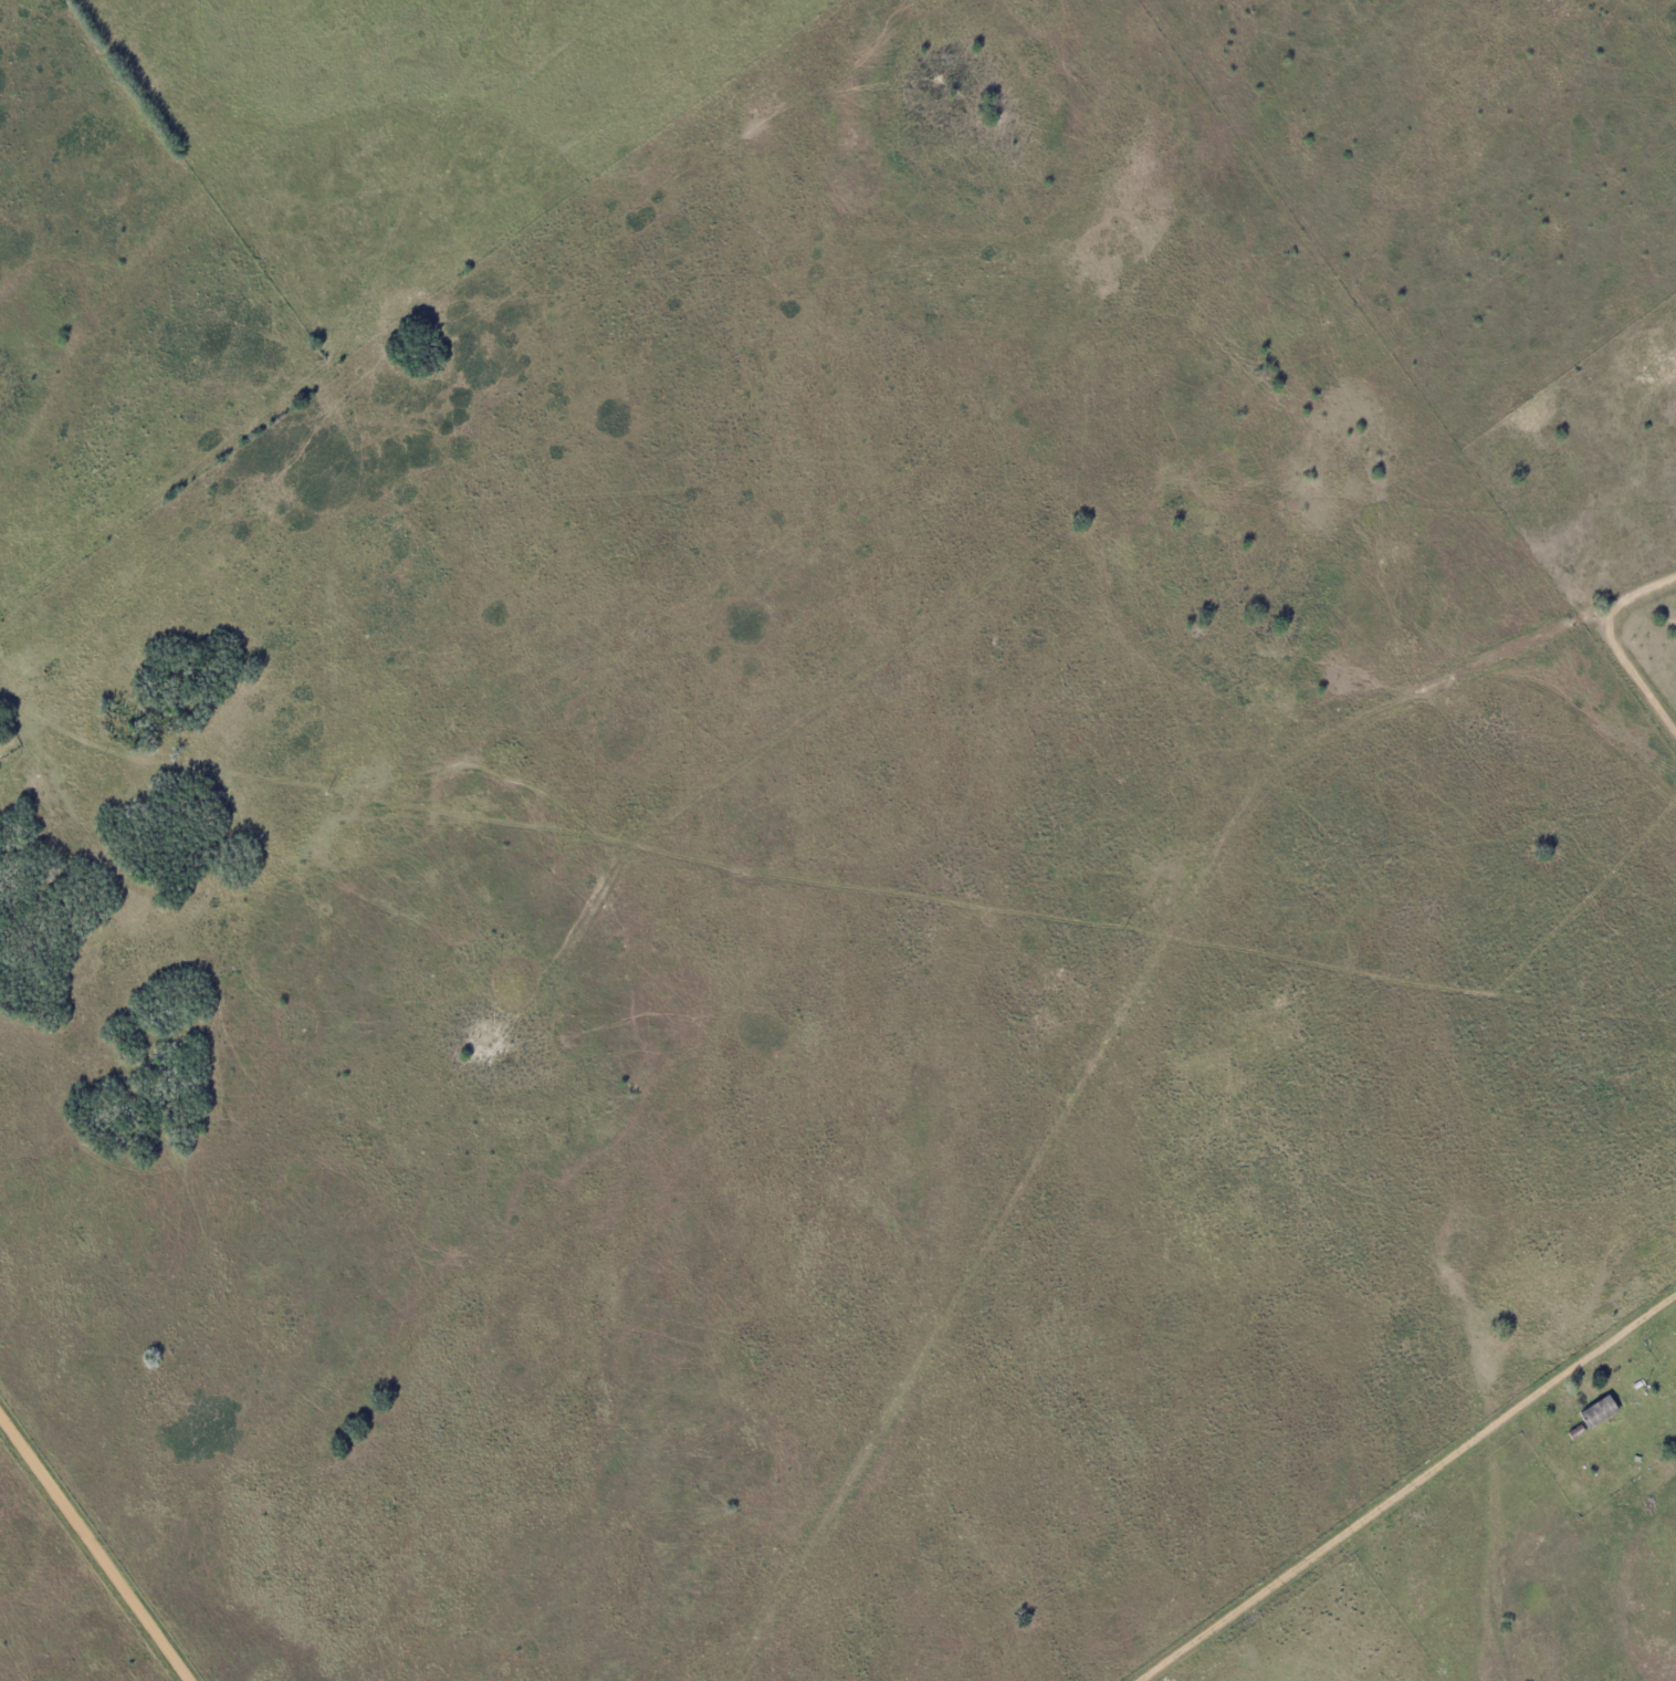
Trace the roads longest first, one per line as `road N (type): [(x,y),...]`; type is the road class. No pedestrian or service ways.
road 1 (residential): [(196,1680),(0,1406)]

